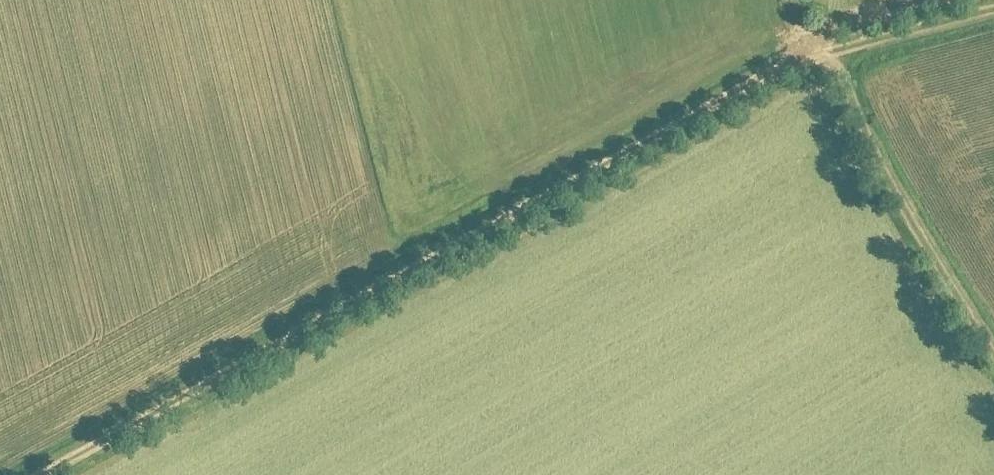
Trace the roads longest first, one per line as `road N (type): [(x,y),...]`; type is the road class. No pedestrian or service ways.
road 1 (track): [(42,474),(770,71),(828,53)]
road 2 (track): [(828,53),(905,208),(993,357)]
road 3 (track): [(828,53),(993,9)]

